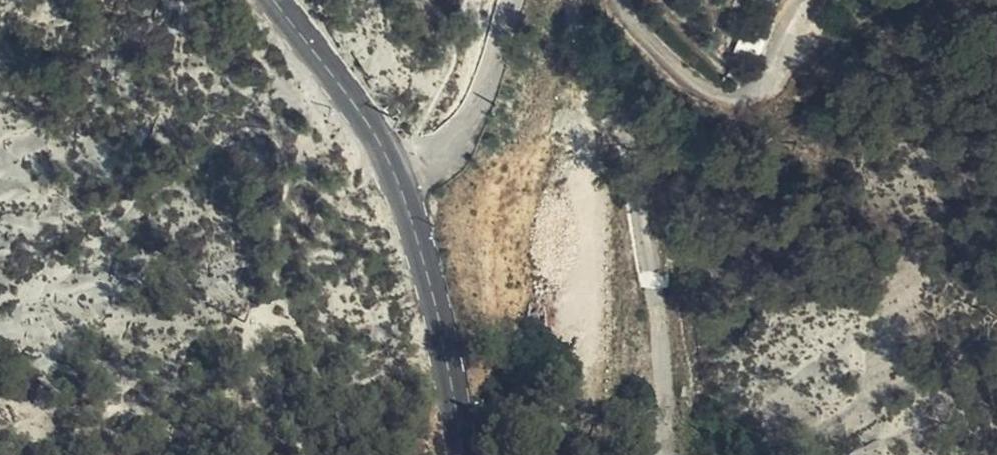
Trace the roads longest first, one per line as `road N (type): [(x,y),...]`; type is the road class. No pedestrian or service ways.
road 1 (tertiary): [(461,454),(451,382),(396,177),(377,137),(275,0)]
road 2 (track): [(661,454),(668,426),(629,155),(583,58),(577,0)]

